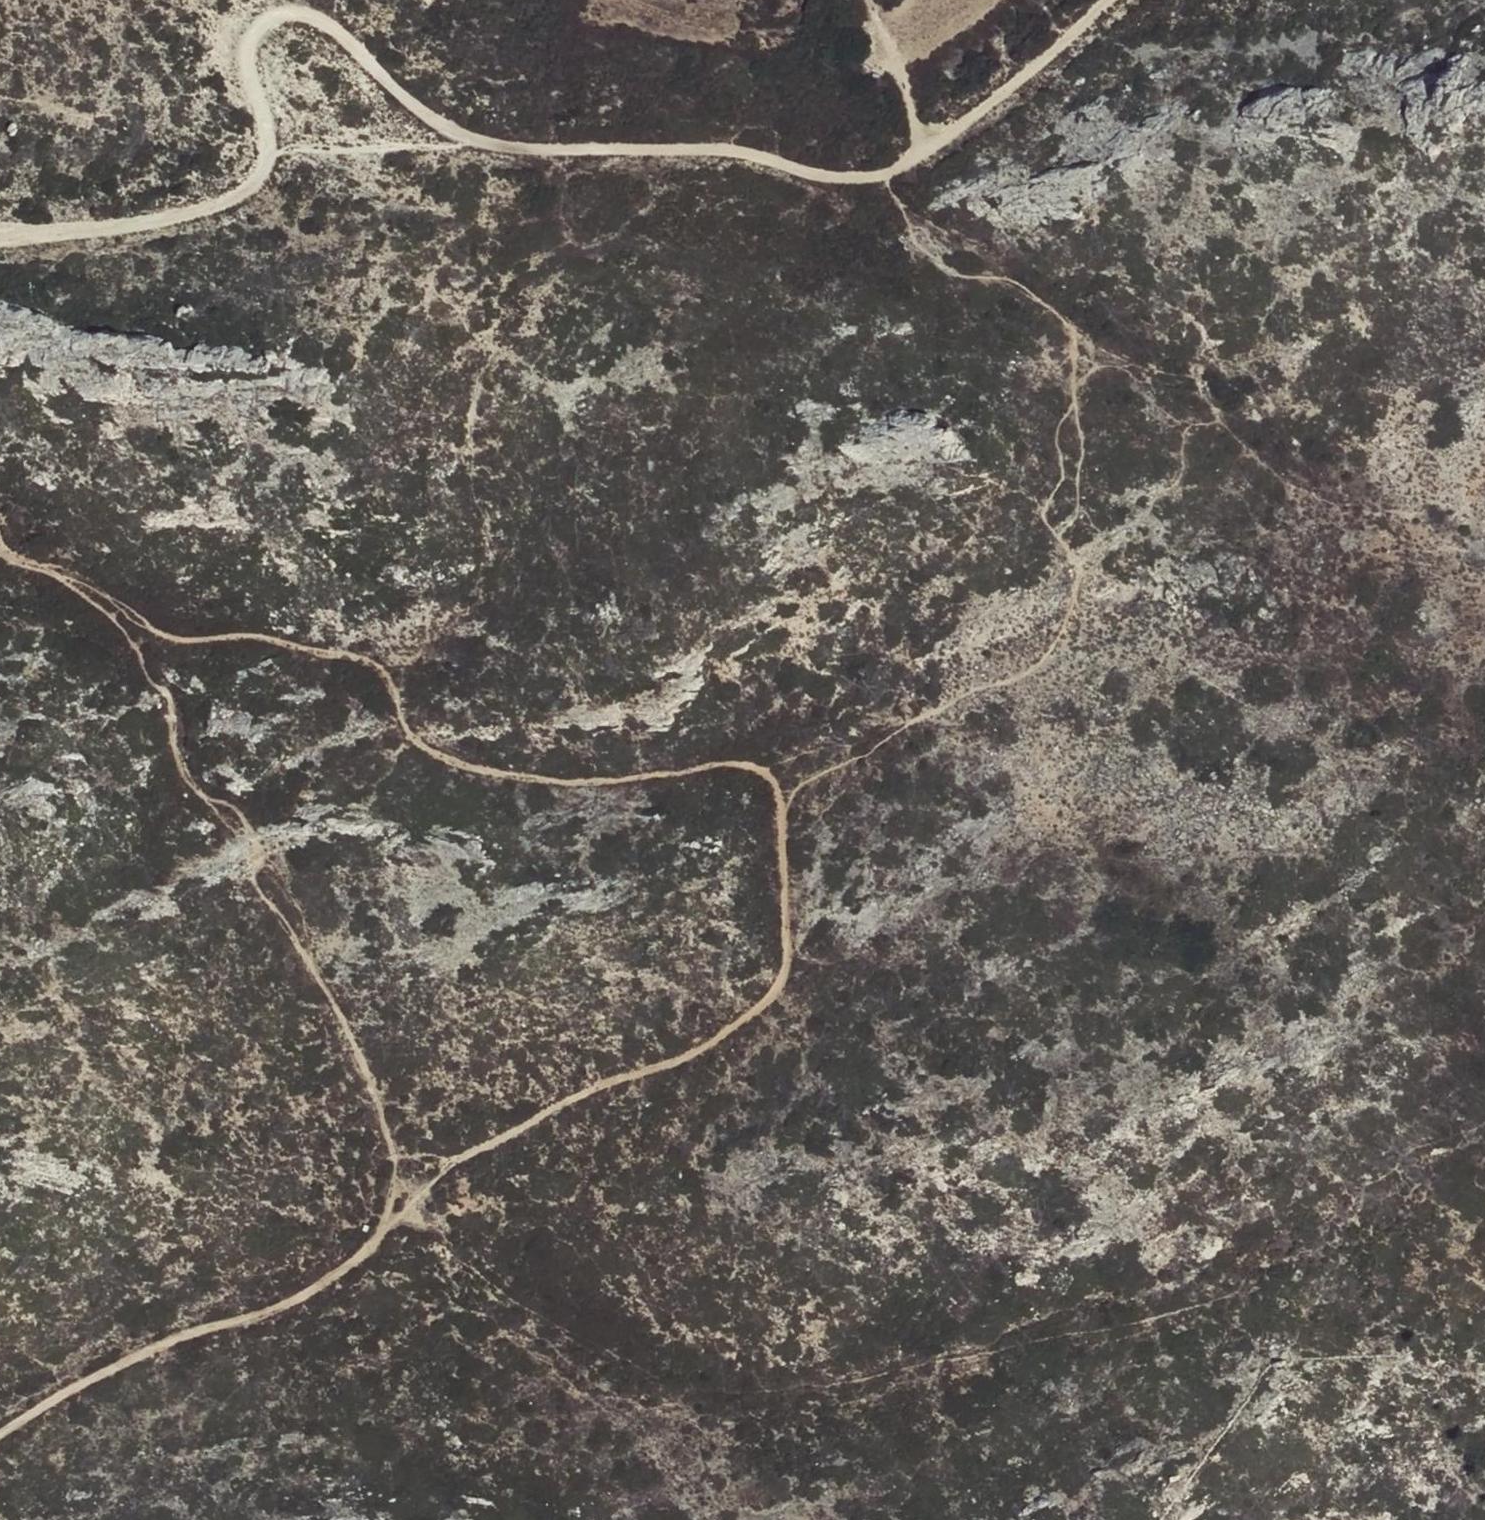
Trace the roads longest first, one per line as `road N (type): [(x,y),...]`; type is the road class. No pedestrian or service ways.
road 1 (track): [(0,540),(22,559),(91,579),(160,630),(190,641),(262,637),(364,659),(387,684),(409,730),(463,772),(563,783),(737,768),(777,779),(788,811),(786,975),(765,1001),(685,1058),(597,1089),(402,1189),(376,1255),(344,1279),(274,1309),(211,1324),(0,1443)]
road 2 (track): [(0,232),(170,221),(226,206),(249,179),(263,140),(242,65),(258,21),(282,12),(310,15),(352,40),(408,104),(472,143),(725,149),(881,184),(970,127),(1118,0)]
road 3 (track): [(938,149),(910,101),(889,31),(867,0)]

